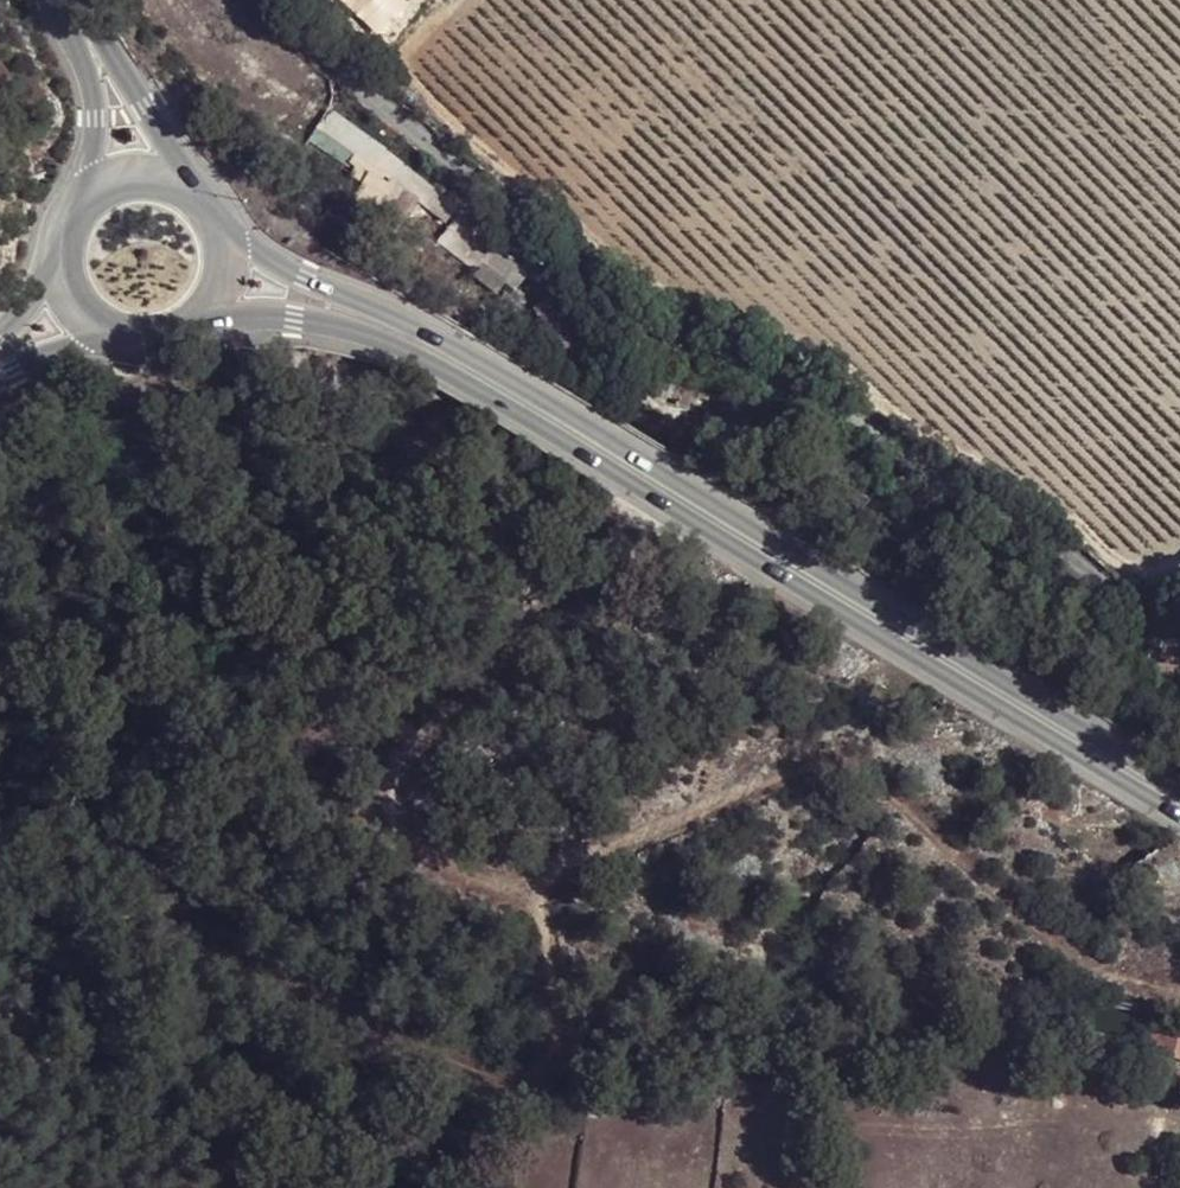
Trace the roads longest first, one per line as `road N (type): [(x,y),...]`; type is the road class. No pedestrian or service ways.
road 1 (track): [(671,508),(629,558),(575,597),(400,761),(390,790),(397,823),(424,852),(478,879),(540,878),(819,767),(862,776),(894,798),(1032,922),(1104,968),(1179,986)]
road 2 (primary): [(1179,787),(423,326),(277,269),(220,228)]
road 3 (primary): [(205,308),(268,311),(400,344),(1179,818)]
road 4 (track): [(517,649),(429,680),(190,805),(168,857),(186,908),(207,936),(491,1078),(531,1071),(548,1054),(554,1024),(540,878)]
road 5 (secondary): [(190,189),(146,106),(88,35)]
road 6 (secondary): [(88,35),(97,115),(89,196)]
road 7 (track): [(178,0),(290,107)]
road 8 (primary): [(0,374),(118,331)]

